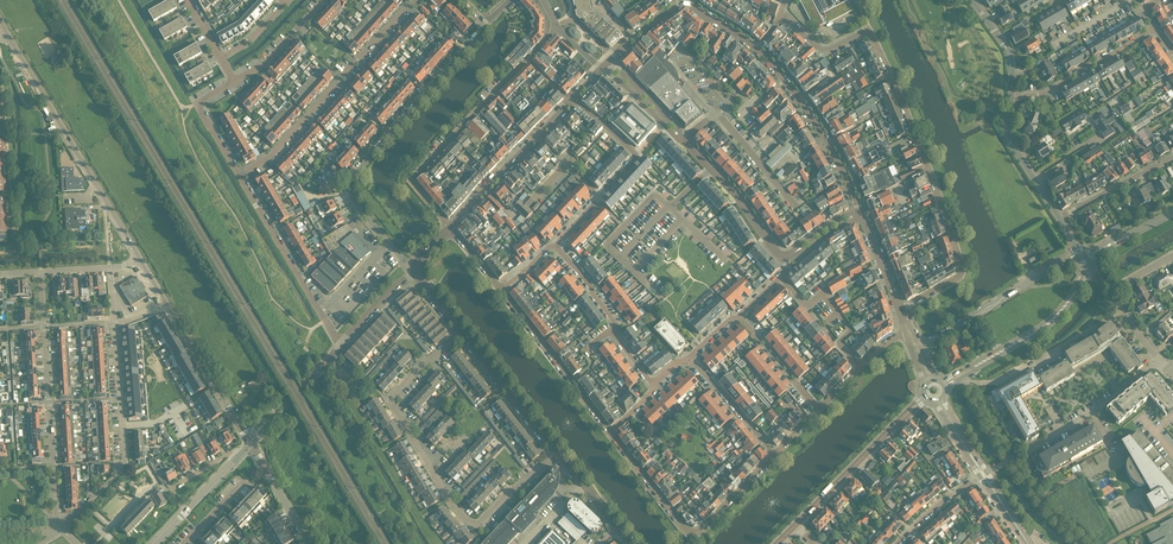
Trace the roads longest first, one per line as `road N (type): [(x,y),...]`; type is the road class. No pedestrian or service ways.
road 1 (residential): [(901,310),(960,273),(928,165),(869,30),(820,48),(784,15)]
road 2 (residential): [(417,269),(357,205),(354,177),(485,24)]
road 3 (residential): [(62,528),(55,521),(41,272)]
road 4 (tertiary): [(9,35),(140,258)]
road 5 (residential): [(239,175),(269,157),(415,0)]
road 6 (residential): [(476,523),(424,459),(392,398),(461,334)]
road 7 (residential): [(775,453),(702,530),(691,532),(610,433)]
road 8 (residential): [(62,528),(125,461),(114,319)]
road 9 (residential): [(527,59),(411,179),(449,228)]
road 10 (residential): [(341,345),(239,175)]
road 11 (residential): [(857,215),(829,144),(757,50)]
road 12 (residential): [(983,475),(1144,372)]
road 13 (residential): [(917,351),(1079,252)]
road 14 (residential): [(962,374),(967,382),(1000,382),(1092,328),(1112,299)]
road 15 (tertiary): [(795,525),(924,397)]
road 16 (residential): [(610,433),(500,290)]
road 17 (tertiary): [(962,374),(1045,327),(1088,272),(1084,263)]
road 18 (residential): [(449,228),(570,102)]
road 19 (tertiary): [(166,302),(250,445)]
road 20 (residential): [(1009,99),(1044,94),(1154,31)]
road 21 (residential): [(793,203),(720,114),(683,140)]
road 22 (residential): [(786,256),(683,140)]
road 23 (residential): [(557,454),(461,334)]
road 24 (residential): [(573,99),(637,157),(600,196)]
road 25 (tertiary): [(1058,218),(1005,131),(1009,99)]
road 26 (residential): [(1058,218),(1172,157)]
road 27 (residential): [(775,453),(689,357)]
road 28 (residential): [(239,175),(196,104),(234,82)]
road 29 (residential): [(234,82),(266,62),(324,0)]

